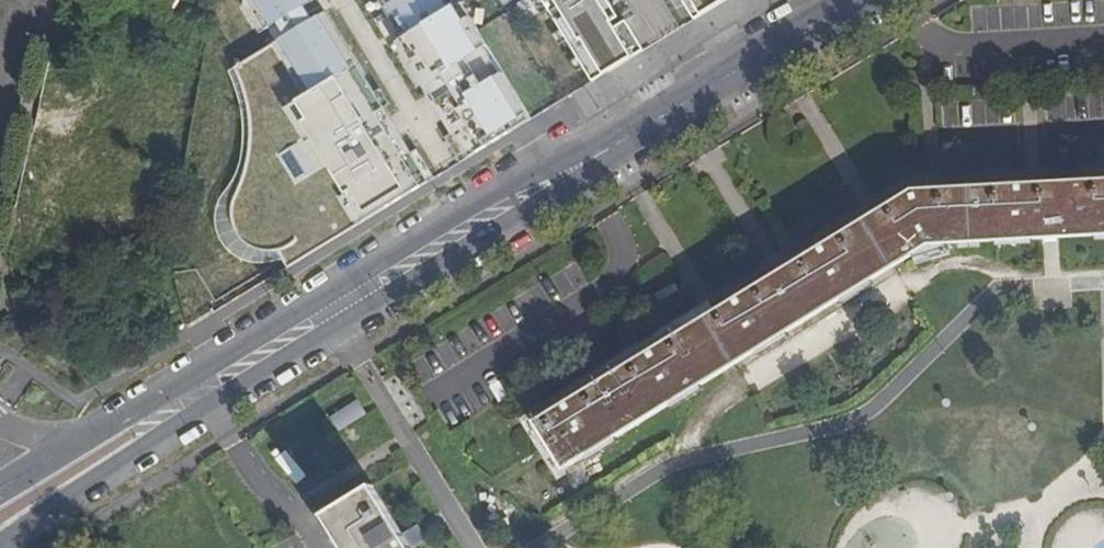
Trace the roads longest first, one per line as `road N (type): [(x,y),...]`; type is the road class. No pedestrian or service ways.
road 1 (tertiary): [(848,0),(127,441)]
road 2 (tertiary): [(127,441),(0,520)]
road 3 (residential): [(127,441),(47,444),(0,418)]

